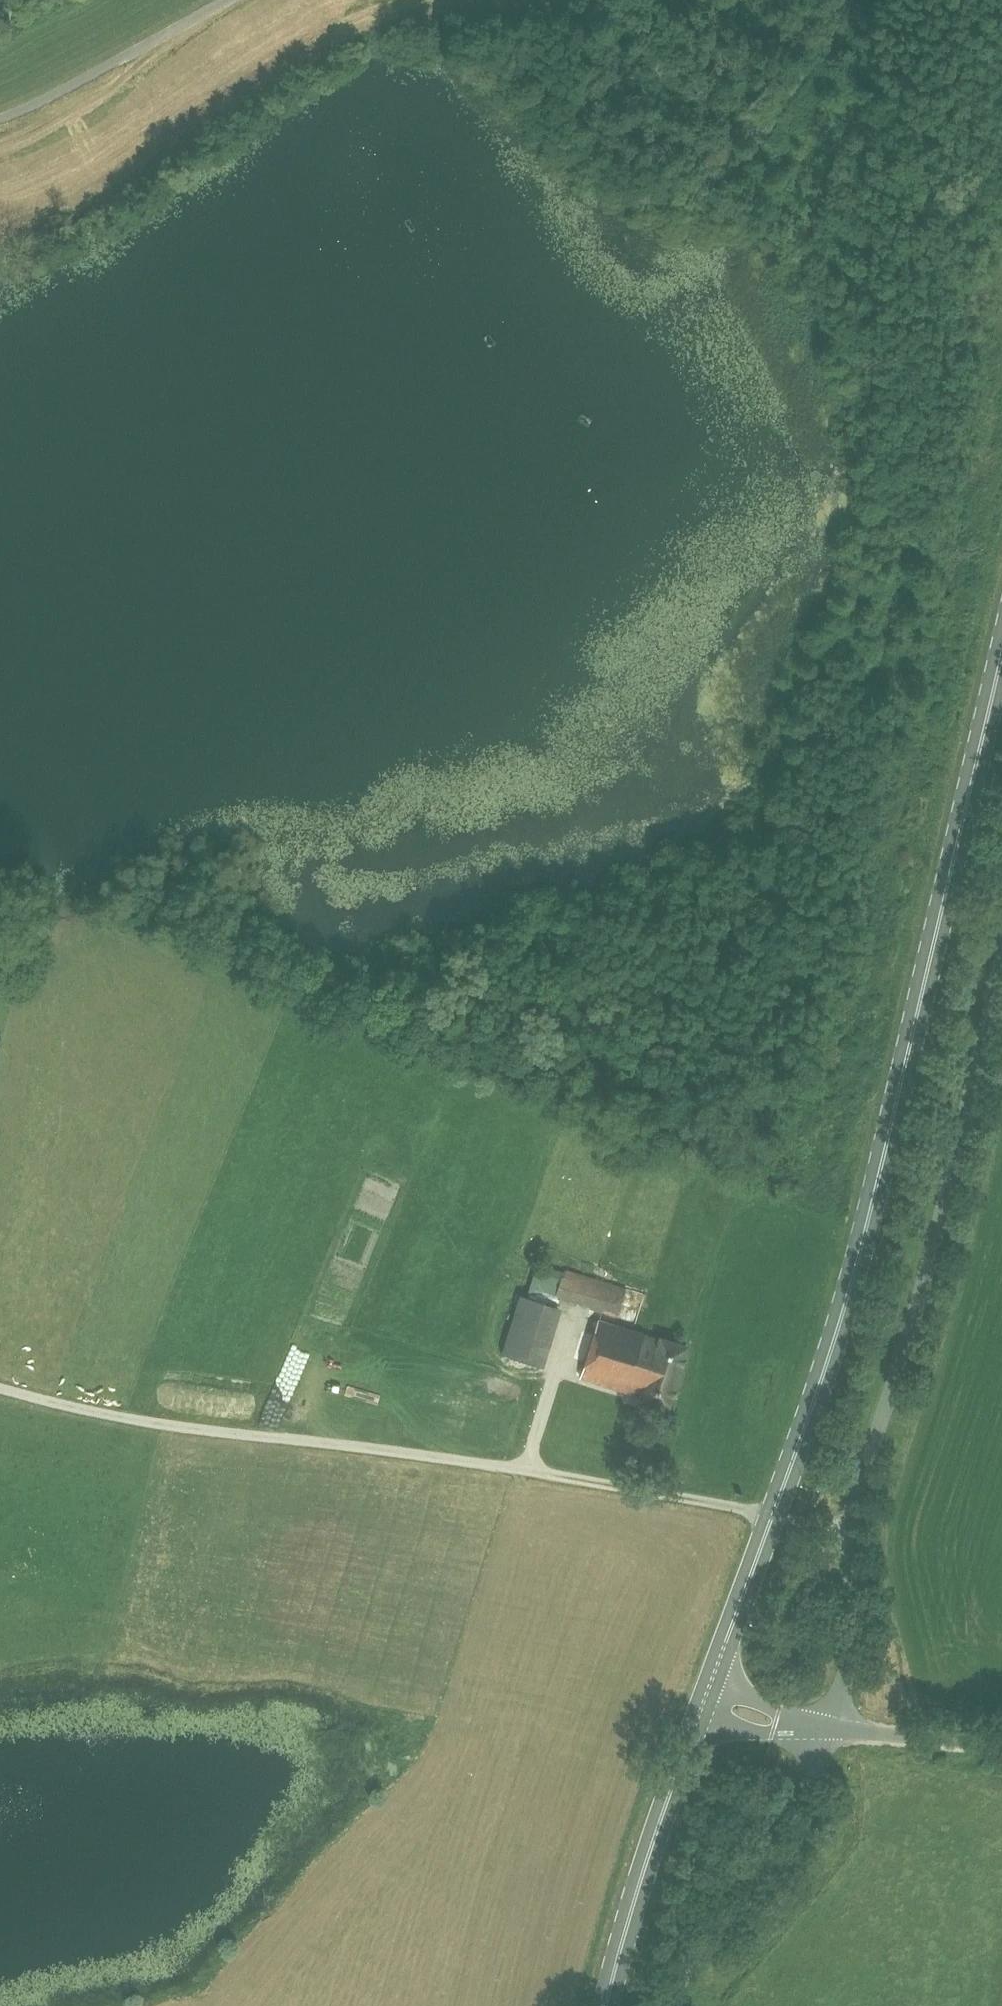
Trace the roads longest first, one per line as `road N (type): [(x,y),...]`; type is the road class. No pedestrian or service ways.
road 1 (primary): [(772,1514),(842,1312),(1001,652)]
road 2 (residential): [(772,1514),(529,1470),(214,1430),(0,1388)]
road 3 (unclassified): [(847,1531),(911,1323),(1001,958)]
road 4 (unclassified): [(664,2005),(728,1913),(782,1860),(829,1726)]
road 5 (primary): [(610,2005),(699,1715)]
road 6 (unclassified): [(829,1726),(851,1631),(847,1531)]
road 7 (primary): [(710,1685),(772,1514)]
road 8 (unclassified): [(1001,1746),(829,1726)]

